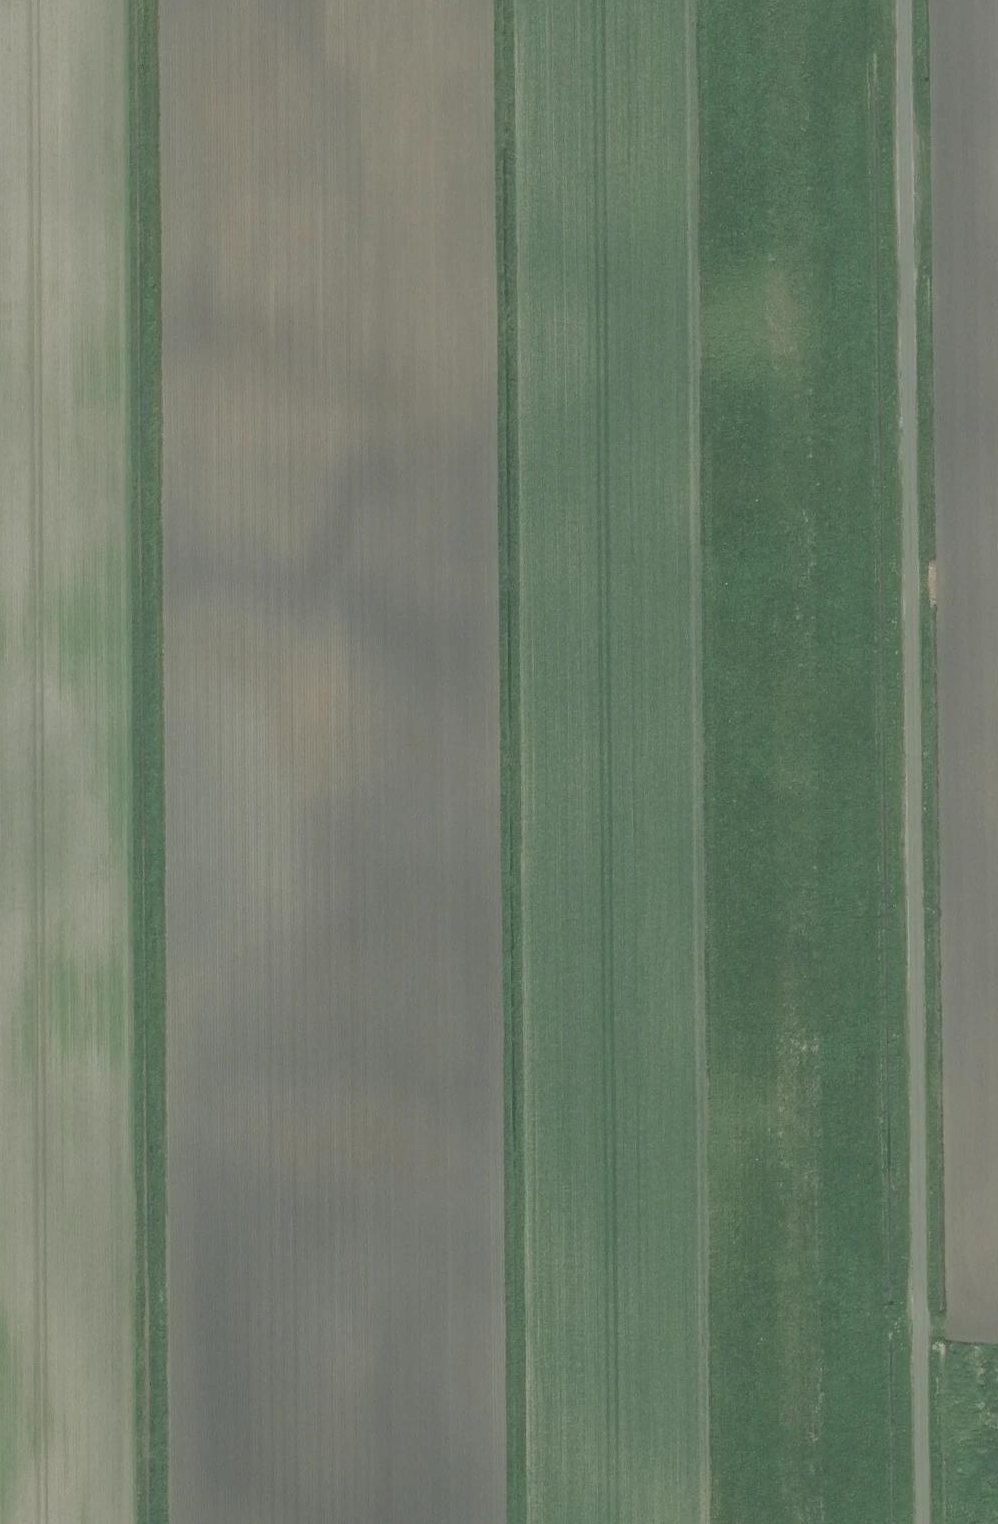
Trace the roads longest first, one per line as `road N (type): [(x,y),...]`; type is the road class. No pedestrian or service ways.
road 1 (unclassified): [(924,1523),(905,0)]

